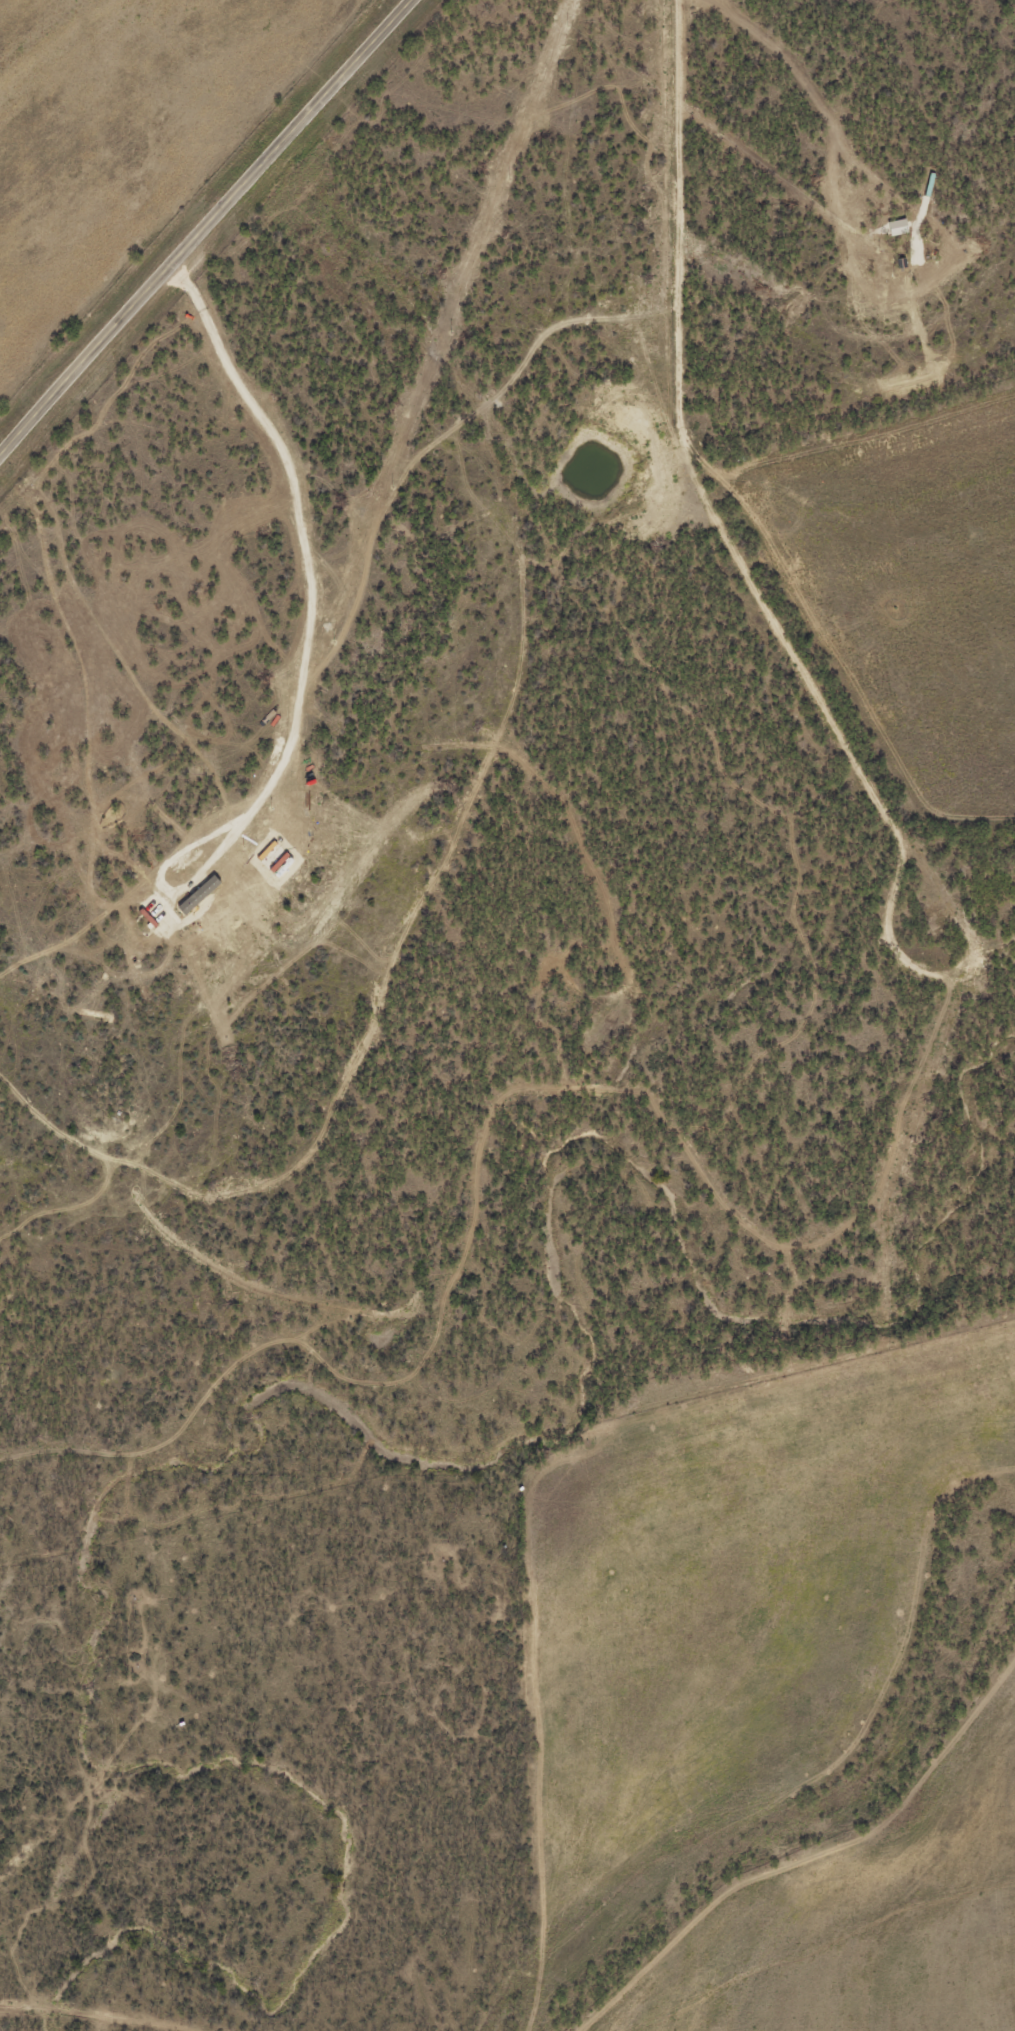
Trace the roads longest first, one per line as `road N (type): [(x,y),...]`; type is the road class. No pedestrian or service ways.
road 1 (residential): [(915,909),(665,542),(635,315),(612,0)]
road 2 (secondary): [(413,0),(0,460)]

